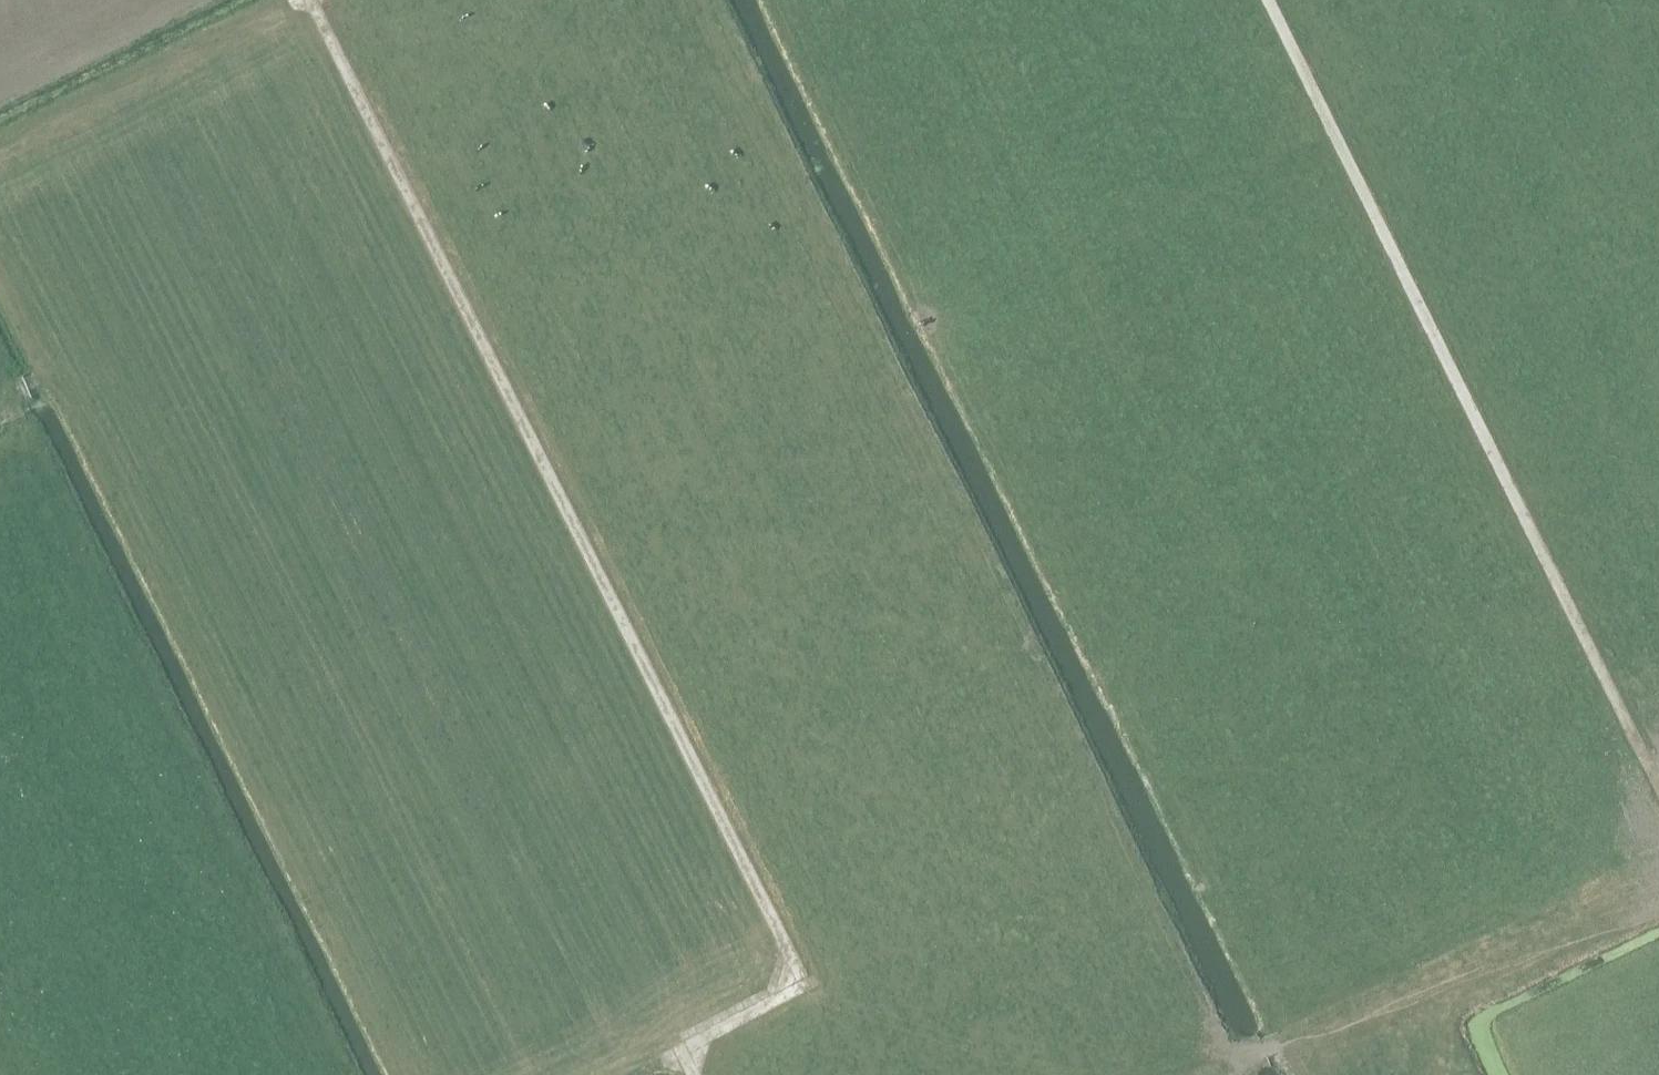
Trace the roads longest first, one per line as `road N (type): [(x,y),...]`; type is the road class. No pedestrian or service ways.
road 1 (track): [(692,1074),(687,1056),(795,996),(797,969),(311,0)]
road 2 (track): [(1267,0),(1658,780)]

